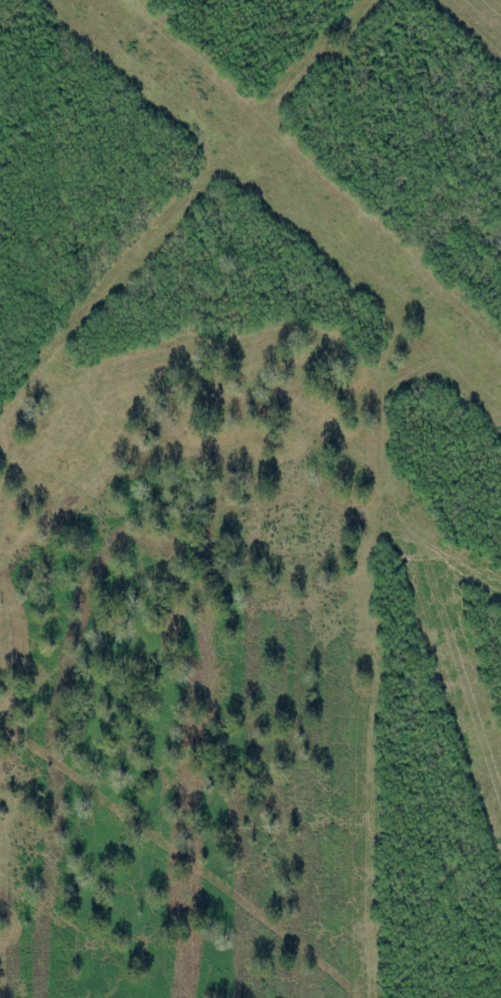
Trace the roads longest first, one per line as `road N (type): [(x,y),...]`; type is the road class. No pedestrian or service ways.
road 1 (residential): [(0,299),(154,195),(296,171),(500,159)]

